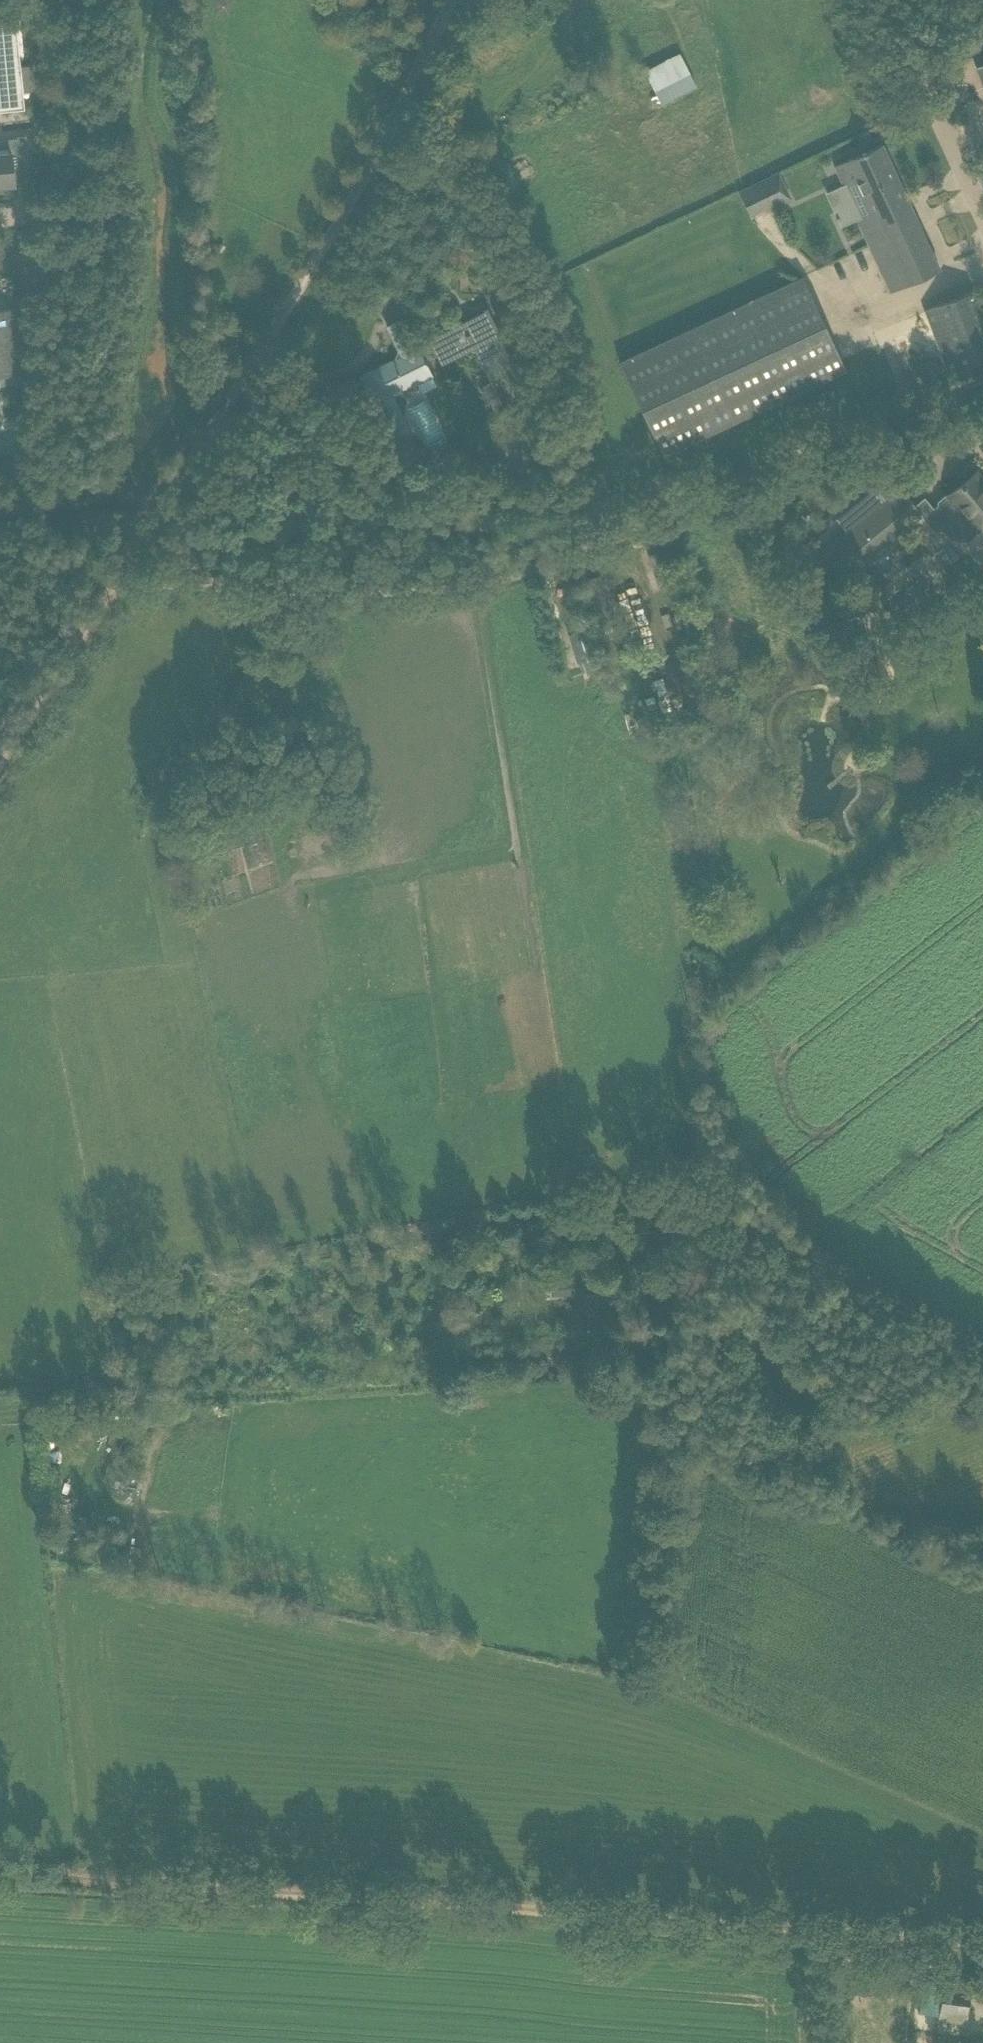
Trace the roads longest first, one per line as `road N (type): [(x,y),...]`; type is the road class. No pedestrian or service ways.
road 1 (track): [(982,1954),(0,1873)]
road 2 (track): [(119,577),(468,584),(587,549),(982,380)]
road 3 (unclassified): [(221,400),(362,181),(447,0)]
road 4 (track): [(0,775),(221,400)]
road 5 (unclassified): [(982,211),(879,0)]

